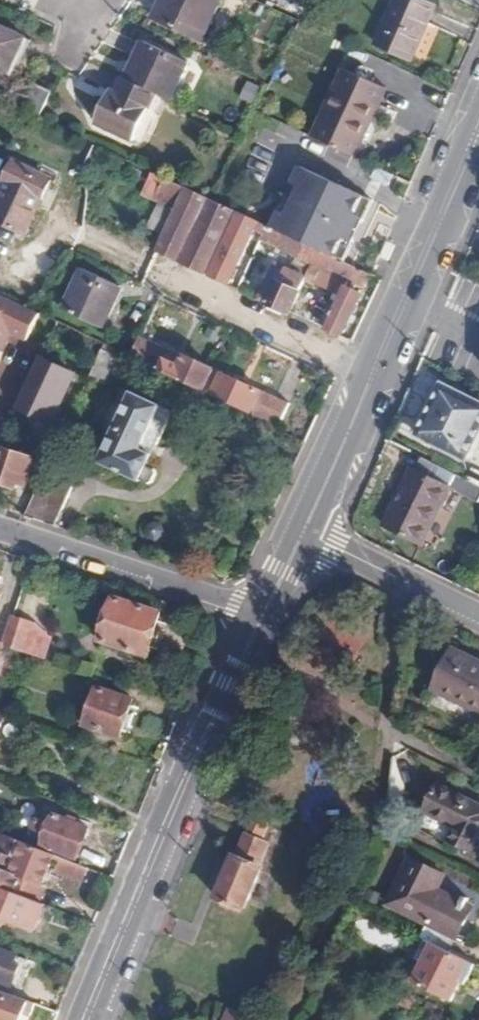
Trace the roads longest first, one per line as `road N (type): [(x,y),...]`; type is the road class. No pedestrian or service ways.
road 1 (residential): [(85,1019),(262,613)]
road 2 (residential): [(478,102),(363,366),(326,483)]
road 3 (residential): [(326,483),(478,158)]
road 4 (residential): [(262,613),(0,528)]
road 5 (residential): [(303,530),(478,619)]

